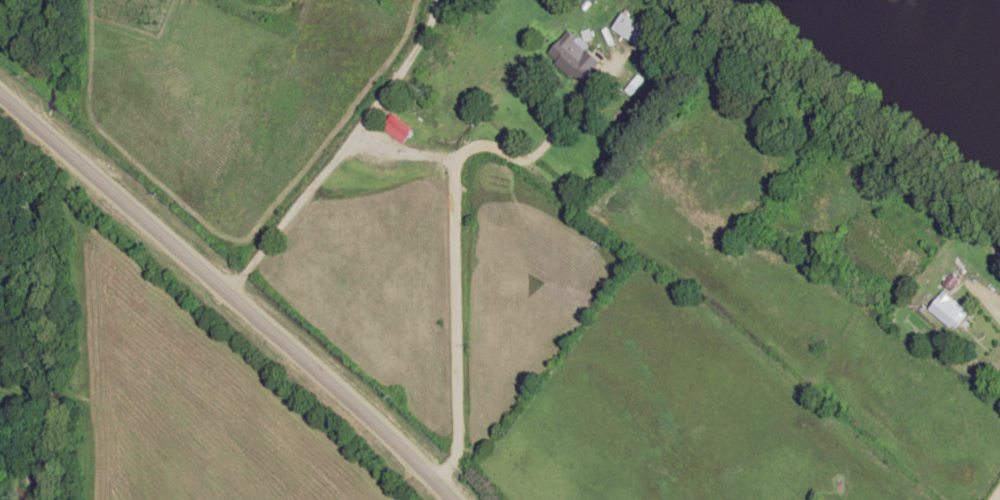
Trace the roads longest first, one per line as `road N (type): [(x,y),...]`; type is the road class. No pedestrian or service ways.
road 1 (secondary): [(453,499),(0,95)]
road 2 (residential): [(437,483),(451,428),(458,164),(485,148),(527,162),(610,64)]

